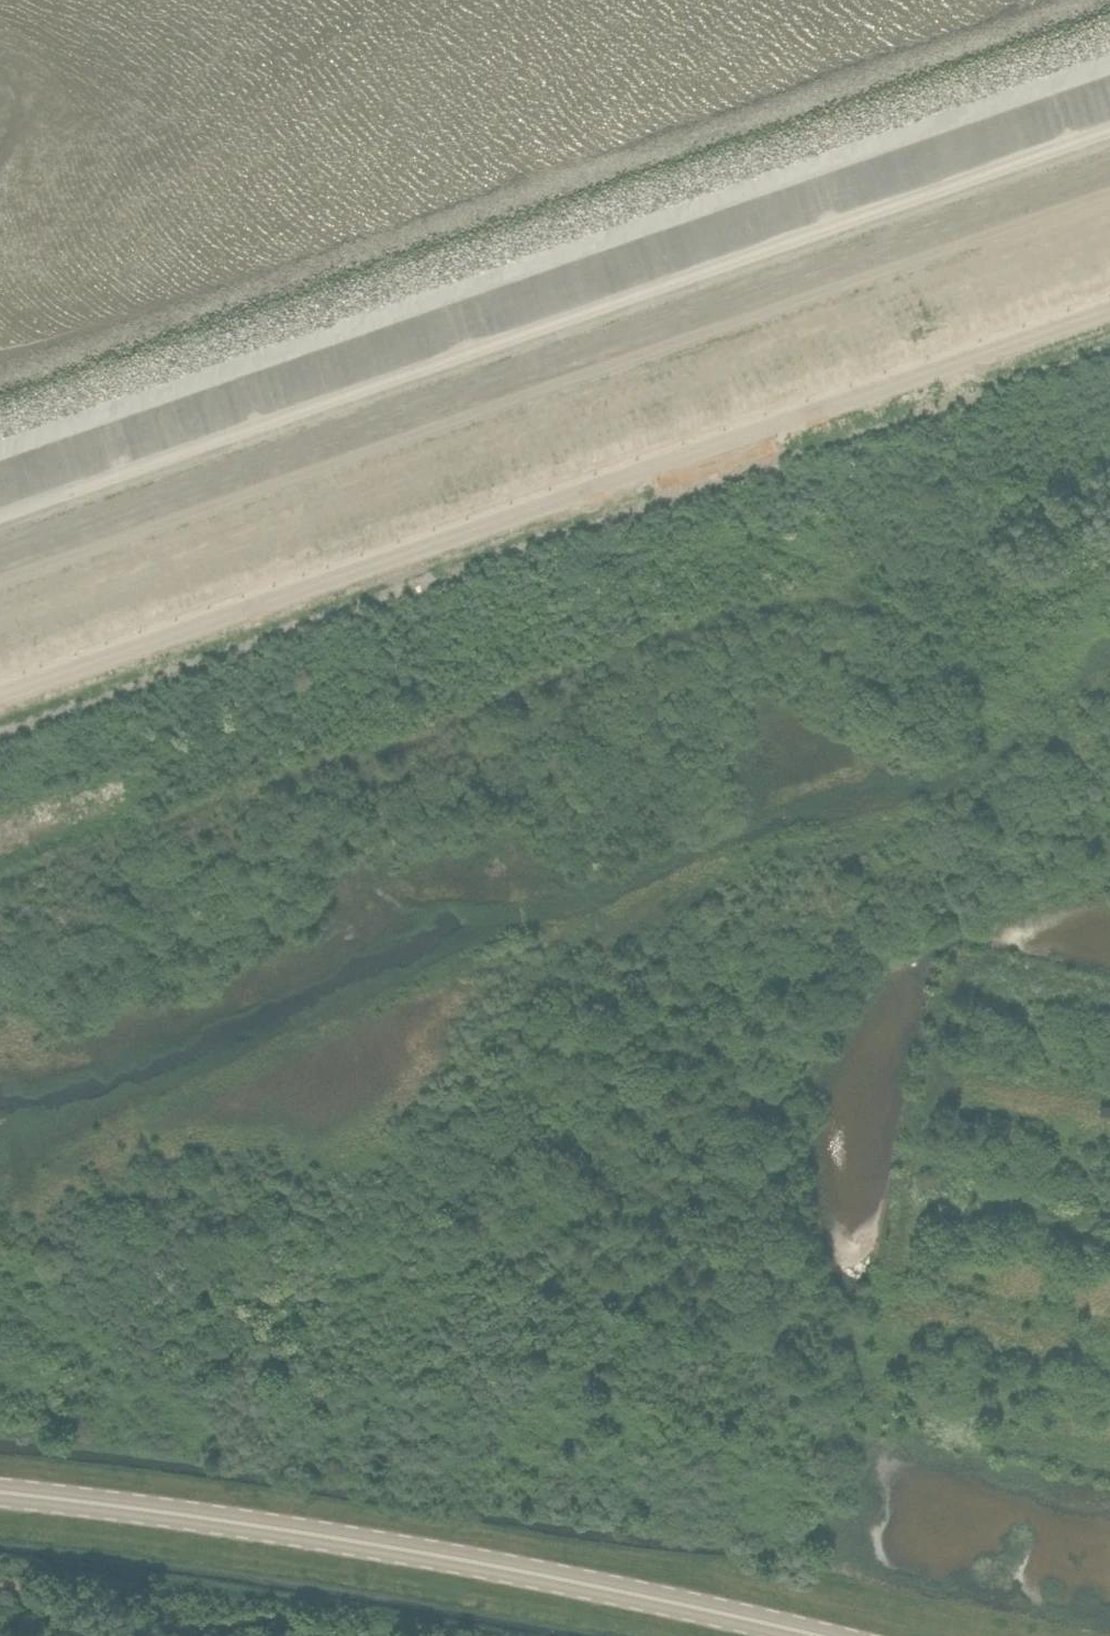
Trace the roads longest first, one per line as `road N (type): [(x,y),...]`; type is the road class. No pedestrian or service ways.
road 1 (track): [(1109,55),(0,440)]
road 2 (primary): [(823,1635),(475,1554),(0,1485)]

